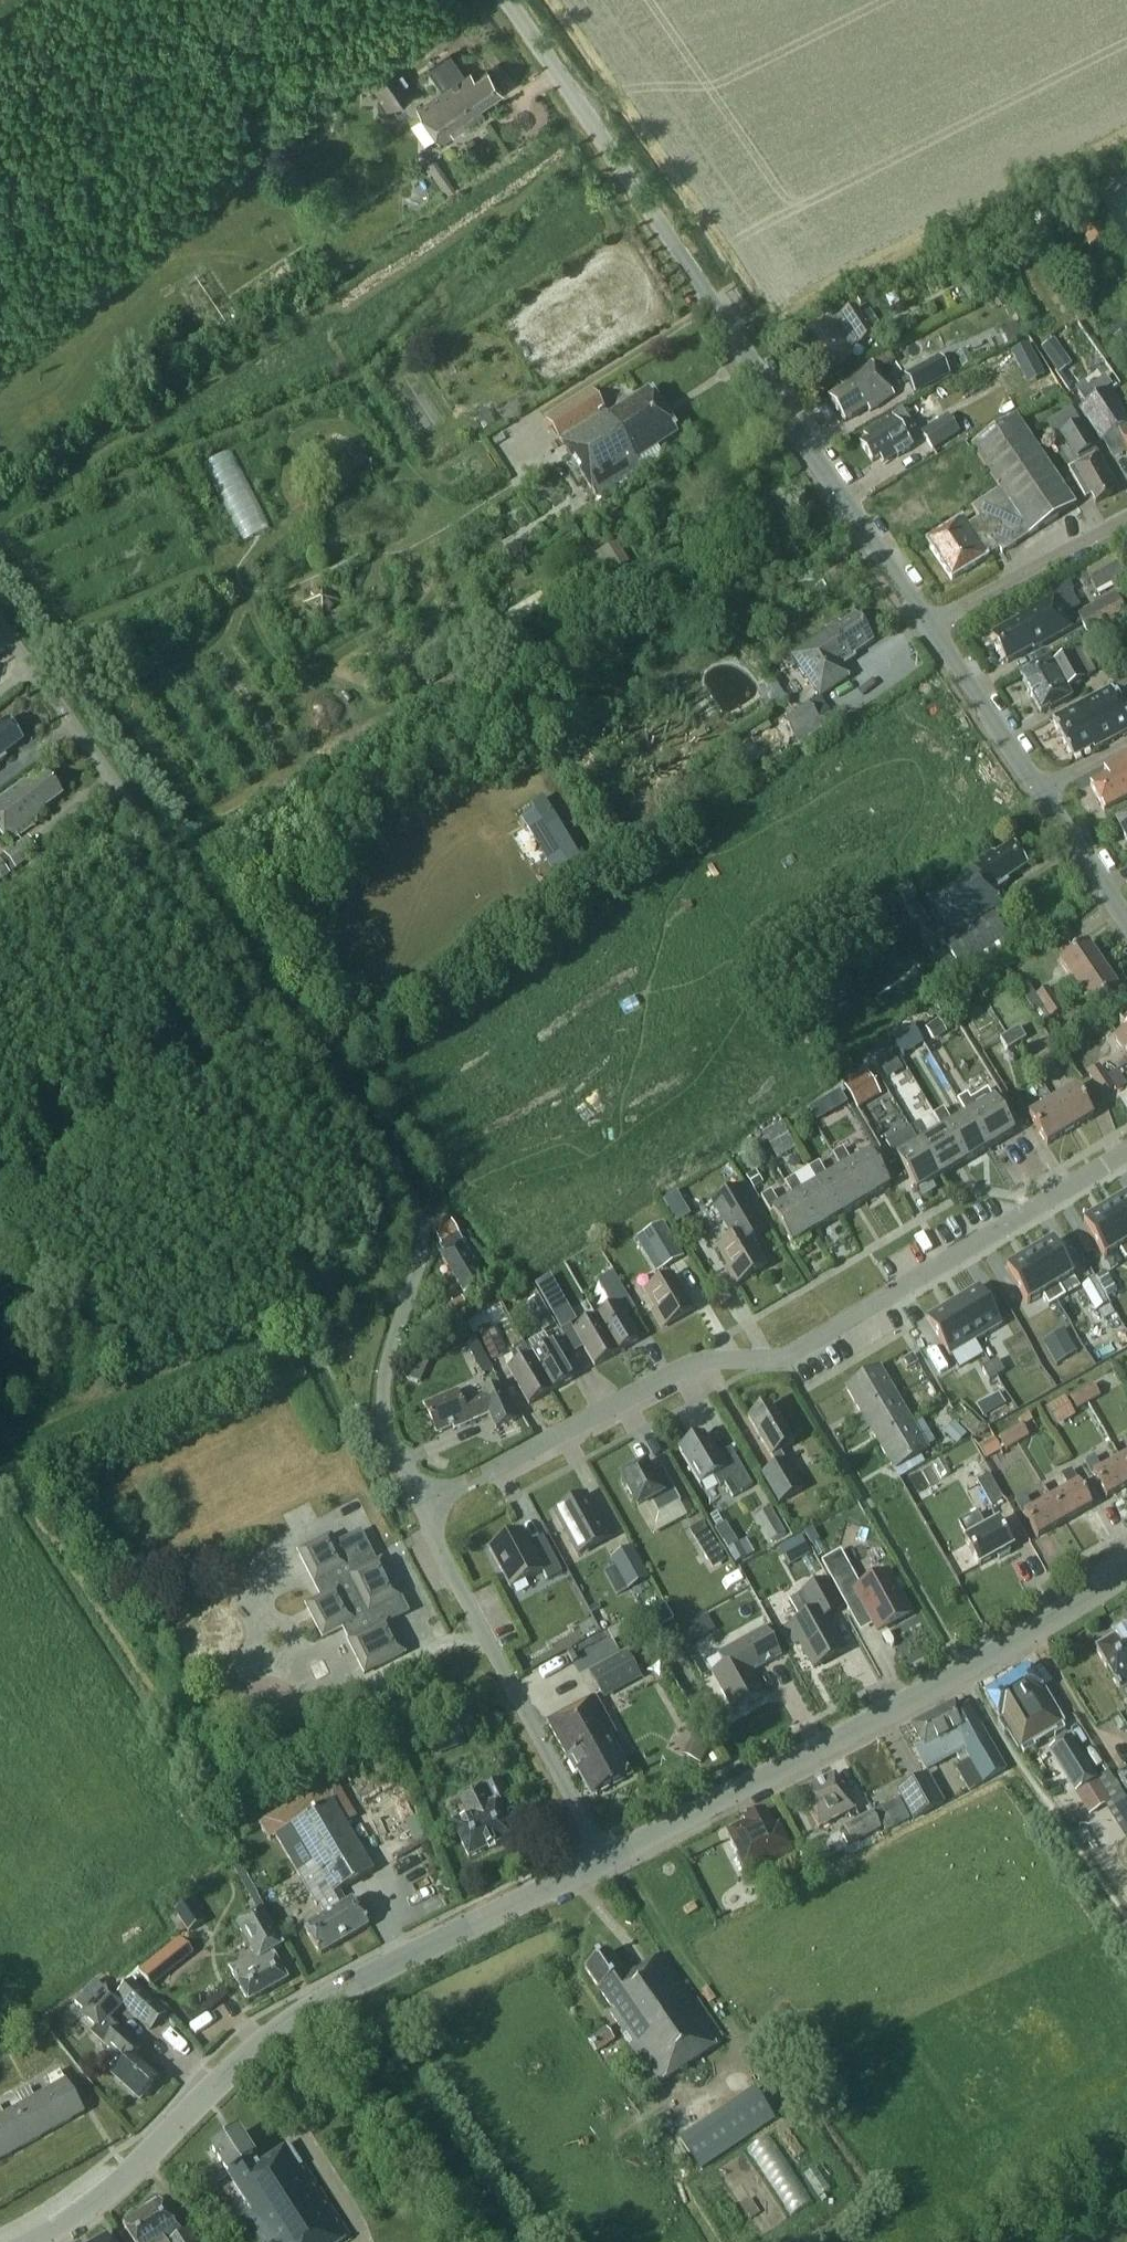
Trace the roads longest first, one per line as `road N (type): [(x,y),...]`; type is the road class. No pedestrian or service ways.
road 1 (residential): [(423,1507),(383,1409),(420,1259),(410,1190),(0,624)]
road 2 (residential): [(423,1507),(699,1361),(784,1358),(1126,1151)]
road 3 (unclassified): [(930,622),(502,0)]
road 4 (tertiary): [(33,2241),(132,2176),(297,2016),(604,1859)]
road 5 (tertiary): [(604,1859),(1126,1573)]
road 6 (residential): [(604,1859),(423,1507)]
road 7 (residential): [(930,622),(1126,519)]
road 8 (unclassified): [(1041,790),(930,622)]
road 9 (unclassified): [(1126,918),(1041,790)]

